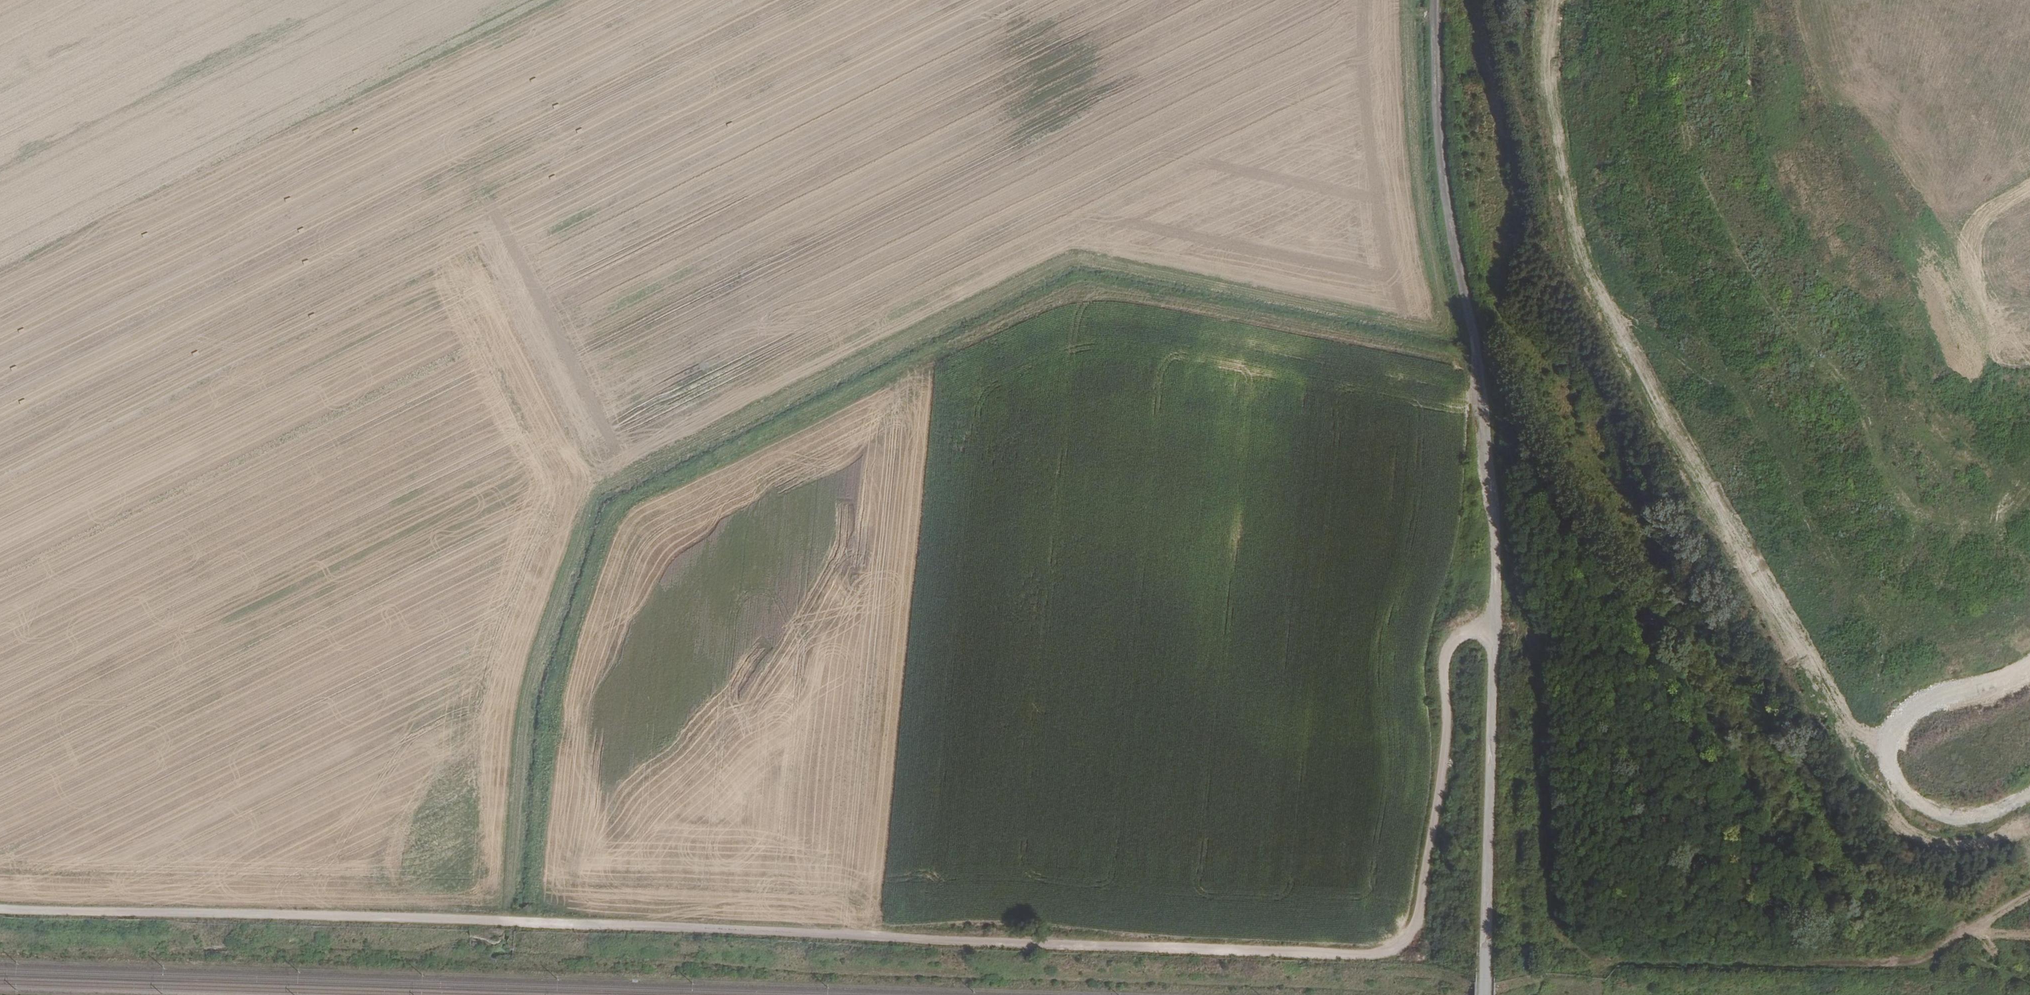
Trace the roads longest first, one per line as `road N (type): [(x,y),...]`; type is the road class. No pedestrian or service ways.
road 1 (track): [(0,910),(1396,962),(1412,950),(1431,893),(1451,663),(1458,651),(1503,633)]
road 2 (track): [(1434,0),(1447,201),(1490,465),(1495,591),(1483,994)]
road 3 (track): [(2029,673),(2012,687),(1925,710),(1900,732),(1892,768),(1913,803),(1956,826),(2000,822),(2029,803)]

